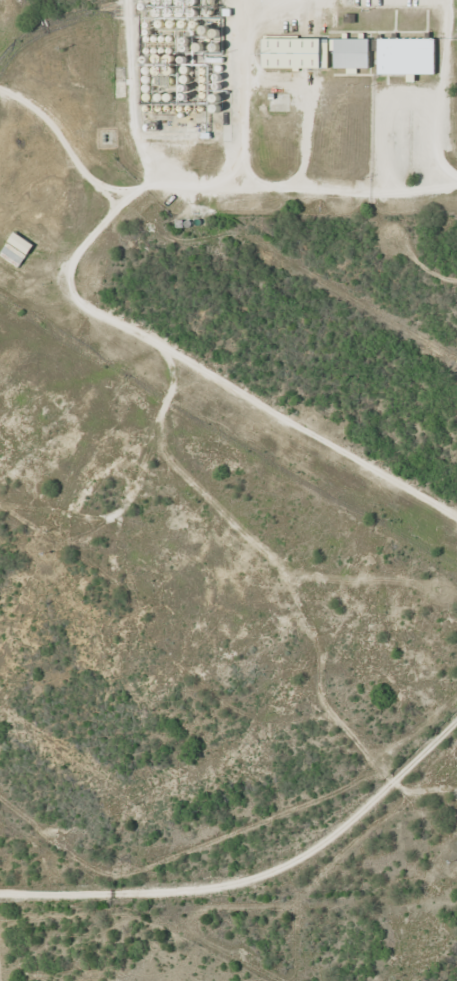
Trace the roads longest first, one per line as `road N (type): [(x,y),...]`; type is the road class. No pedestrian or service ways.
road 1 (residential): [(456,707),(329,836),(234,874),(0,887)]

